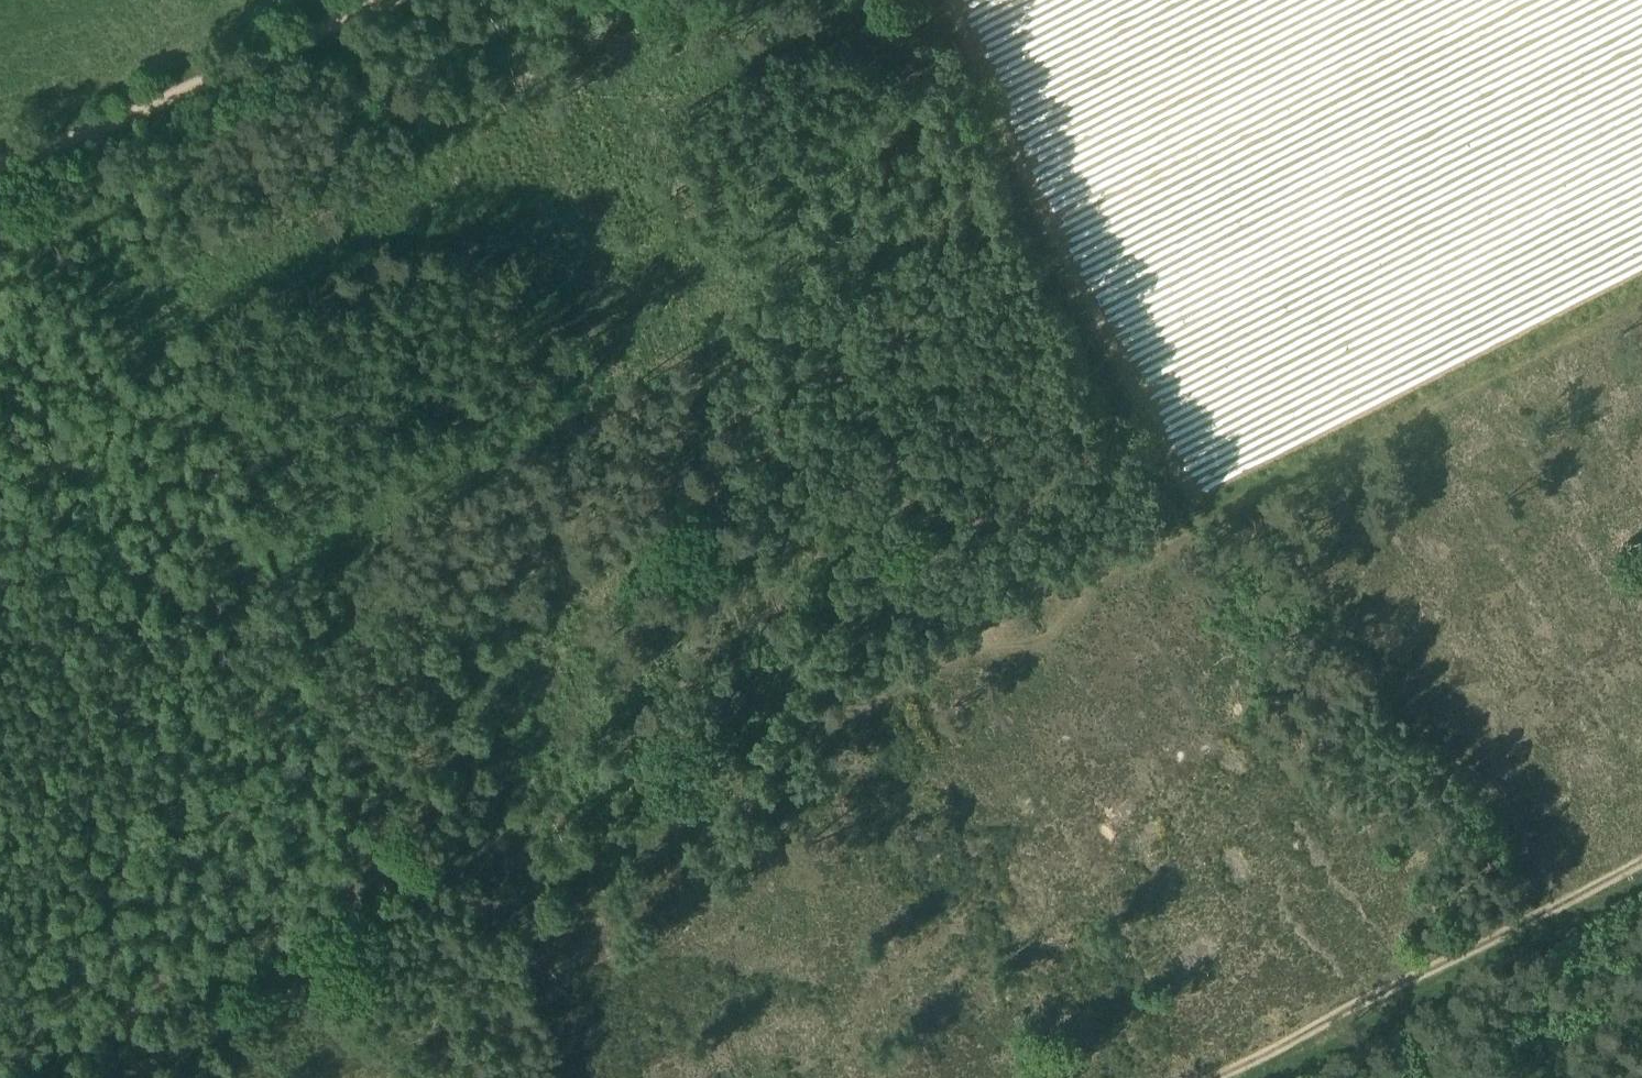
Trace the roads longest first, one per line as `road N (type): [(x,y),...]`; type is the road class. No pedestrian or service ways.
road 1 (track): [(1641,870),(1239,1077)]
road 2 (track): [(0,163),(77,141),(390,0)]

